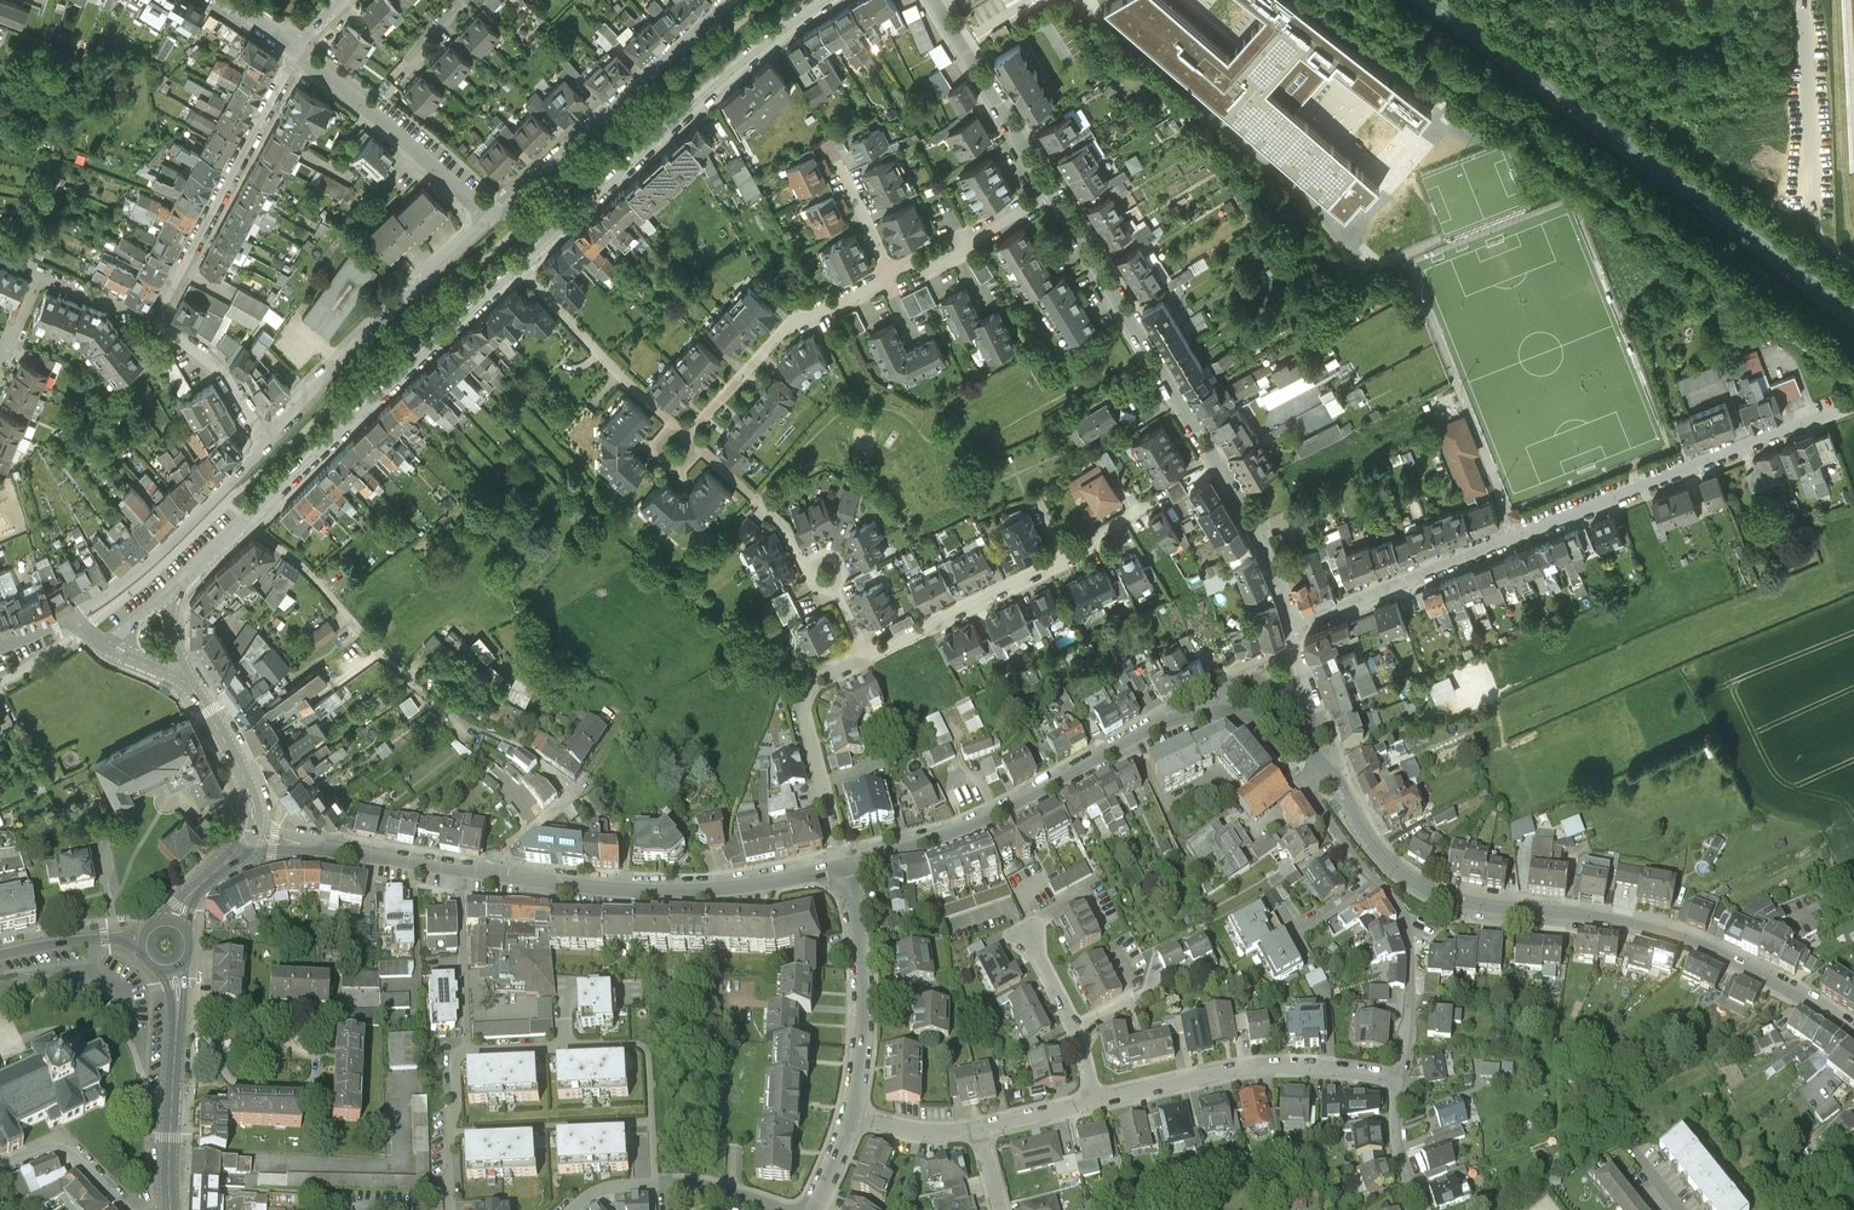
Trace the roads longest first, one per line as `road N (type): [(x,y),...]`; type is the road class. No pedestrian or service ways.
road 1 (residential): [(1322,760),(1365,835),(1422,884),(1463,901),(1573,911),(1721,948),(1853,1026)]
road 2 (residential): [(1853,407),(1295,628)]
road 3 (residential): [(246,522),(304,563),(434,703),(526,752),(574,789),(480,874)]
road 4 (secondary): [(1427,0),(1853,324)]
road 5 (residential): [(1295,628),(1259,539),(1052,195)]
road 6 (residential): [(849,863),(973,828),(1173,719),(1245,715),(1306,744)]
road 7 (unclassified): [(523,270),(767,42),(826,0)]
road 8 (unclassified): [(246,522),(523,270)]
road 9 (residential): [(480,874),(630,892),(703,891),(842,865)]
road 10 (residential): [(1322,760),(1308,778),(1308,795),(1398,905),(1408,929),(1401,1076)]
road 11 (unclassified): [(493,215),(267,444)]
road 12 (unclassified): [(729,0),(493,215)]
road 13 (residential): [(1096,1100),(1274,1065),(1401,1076)]
road 14 (residential): [(157,316),(295,53)]
road 15 (unclassified): [(267,444),(145,565),(72,619)]
road 16 (residential): [(889,279),(794,320),(688,434)]
road 17 (residential): [(853,1117),(867,960),(849,863)]
road 18 (residential): [(295,53),(493,215)]
road 19 (residential): [(842,865),(805,711),(822,675),(869,654)]
road 20 (tertiary): [(171,1209),(167,1132),(178,996),(170,964)]
road 21 (residential): [(1052,195),(934,0)]
road 22 (residential): [(789,1209),(696,1184),(623,1184),(591,1193),(572,1209)]
road 23 (residential): [(869,654),(1068,561)]
road 24 (residential): [(523,270),(672,420)]
road 25 (residential): [(459,871),(467,1051)]
road 26 (residential): [(0,1168),(63,1144),(147,1209)]
road 27 (residential): [(267,444),(234,385),(157,316)]
road 28 (residential): [(1096,1100),(1076,1027),(1036,942)]
road 29 (residential): [(452,1209),(448,1132),(455,1064),(467,1051)]
road 30 (residential): [(701,447),(789,529),(806,565)]
road 31 (tertiary): [(251,825),(243,777),(187,686)]
road 32 (unclassified): [(0,953),(105,937),(146,948)]
road 33 (residential): [(322,847),(459,871)]
road 34 (residential): [(853,1117),(944,1131),(983,1127)]
road 35 (residential): [(157,316),(42,268)]
road 36 (residential): [(889,279),(837,170)]
road 37 (residential): [(1306,744),(1316,713),(1295,628)]

